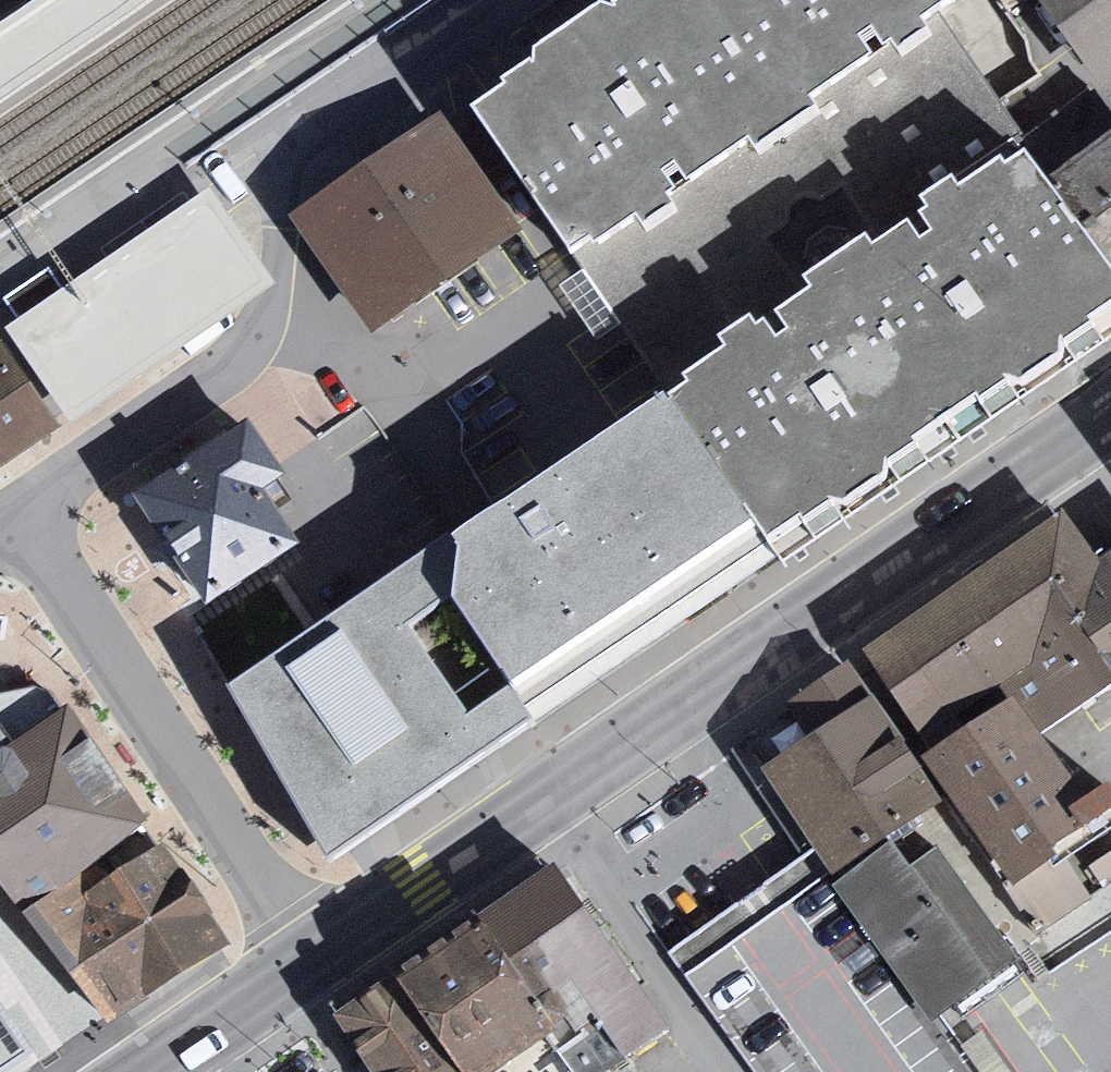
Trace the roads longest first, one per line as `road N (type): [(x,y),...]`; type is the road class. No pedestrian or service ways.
road 1 (residential): [(549,0),(279,191),(267,223),(297,294),(297,319),(24,513),(302,934)]
road 2 (primary): [(1110,381),(302,934)]
road 3 (primary): [(324,970),(1110,431)]
road 4 (primary): [(302,934),(98,1071)]
road 5 (primary): [(177,1071),(324,970)]

